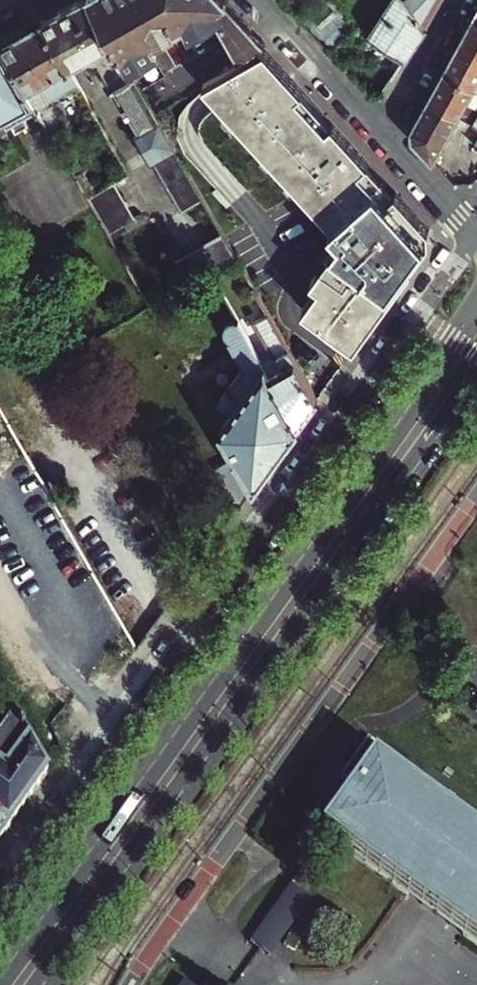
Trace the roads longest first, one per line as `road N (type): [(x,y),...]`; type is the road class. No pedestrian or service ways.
road 1 (primary): [(476,304),(0,978)]
road 2 (residential): [(475,236),(0,899)]
road 3 (primary): [(44,984),(476,380)]
road 4 (residential): [(141,984),(476,499)]
road 5 (residential): [(380,133),(257,0)]
road 6 (residential): [(380,133),(457,0)]
road 7 (residential): [(475,236),(380,133)]

